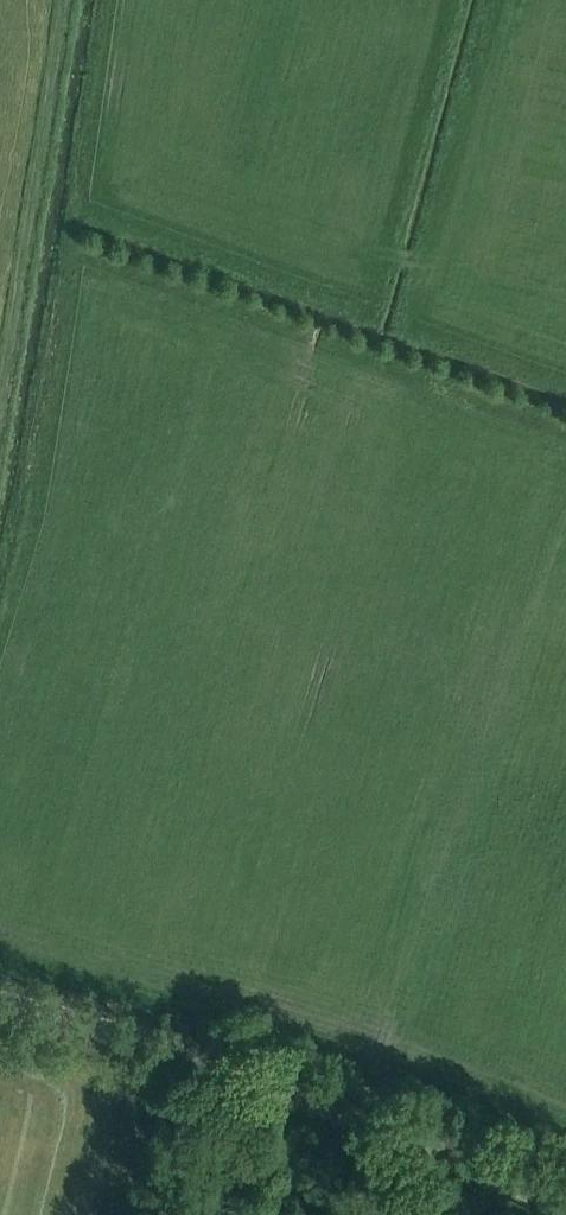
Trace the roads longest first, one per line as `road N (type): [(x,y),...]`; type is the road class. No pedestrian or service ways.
road 1 (tertiary): [(565,1209),(267,1080),(0,1000)]

